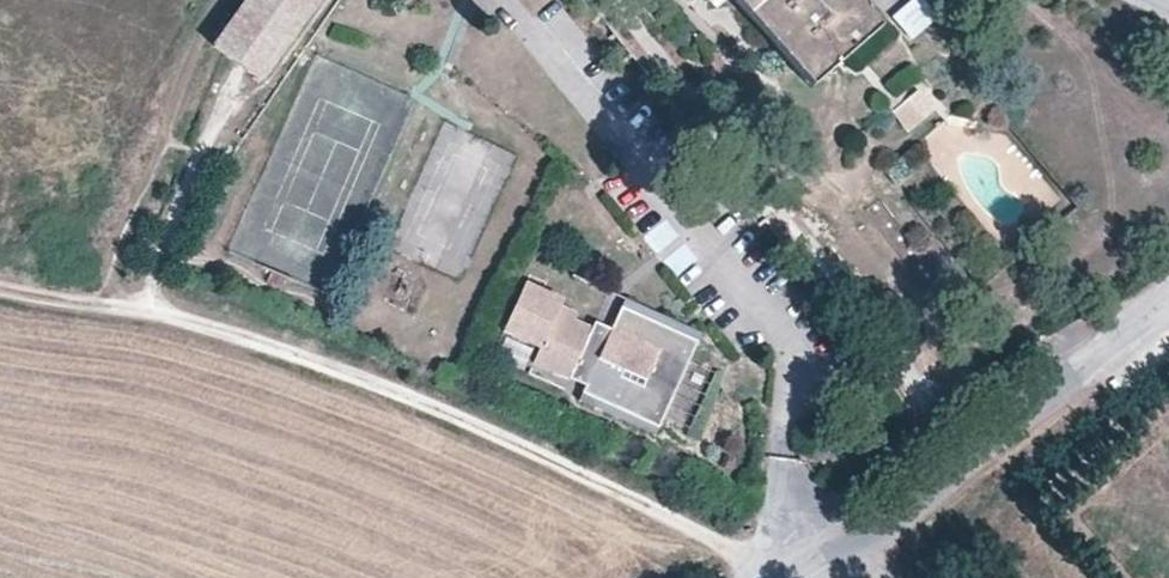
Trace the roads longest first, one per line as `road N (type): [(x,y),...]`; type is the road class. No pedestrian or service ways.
road 1 (track): [(0,292),(154,315),(289,351),(700,530),(767,577)]
road 2 (unclassified): [(767,577),(1168,281)]

